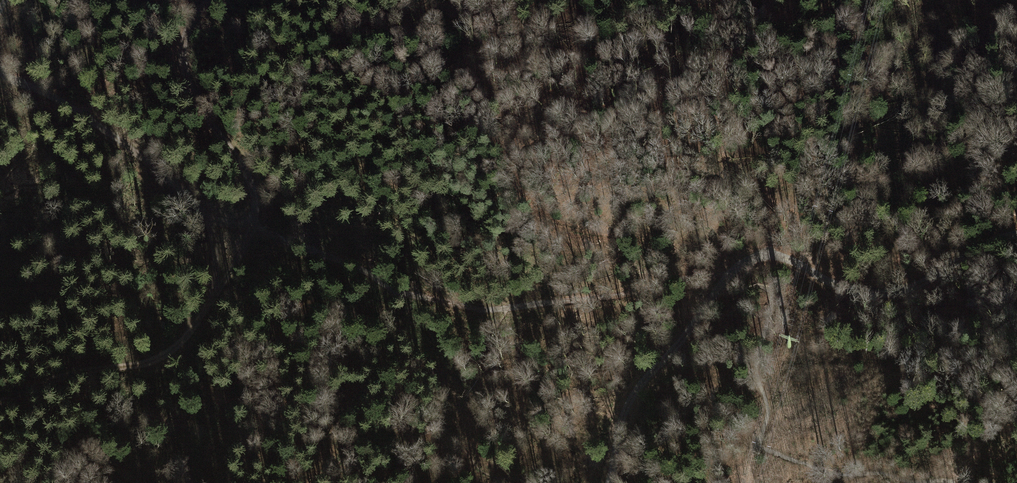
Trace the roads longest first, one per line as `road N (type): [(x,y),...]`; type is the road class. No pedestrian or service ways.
road 1 (track): [(730,273),(488,311),(413,299),(252,218)]
road 2 (track): [(220,298),(253,206),(246,180),(192,102),(183,72),(195,17),(209,0)]
road 3 (track): [(0,70),(57,99),(214,213),(252,218)]
road 4 (track): [(749,260),(775,255),(841,287),(893,298),(997,243),(1016,241)]
road 5 (track): [(220,298),(180,348),(77,370),(0,398)]
road 6 (track): [(609,482),(625,403),(730,273)]
road 7 (track): [(675,279),(654,251),(627,238),(554,225),(530,204),(504,151)]
road 8 (track): [(767,202),(831,240),(879,255),(926,257),(945,272)]

